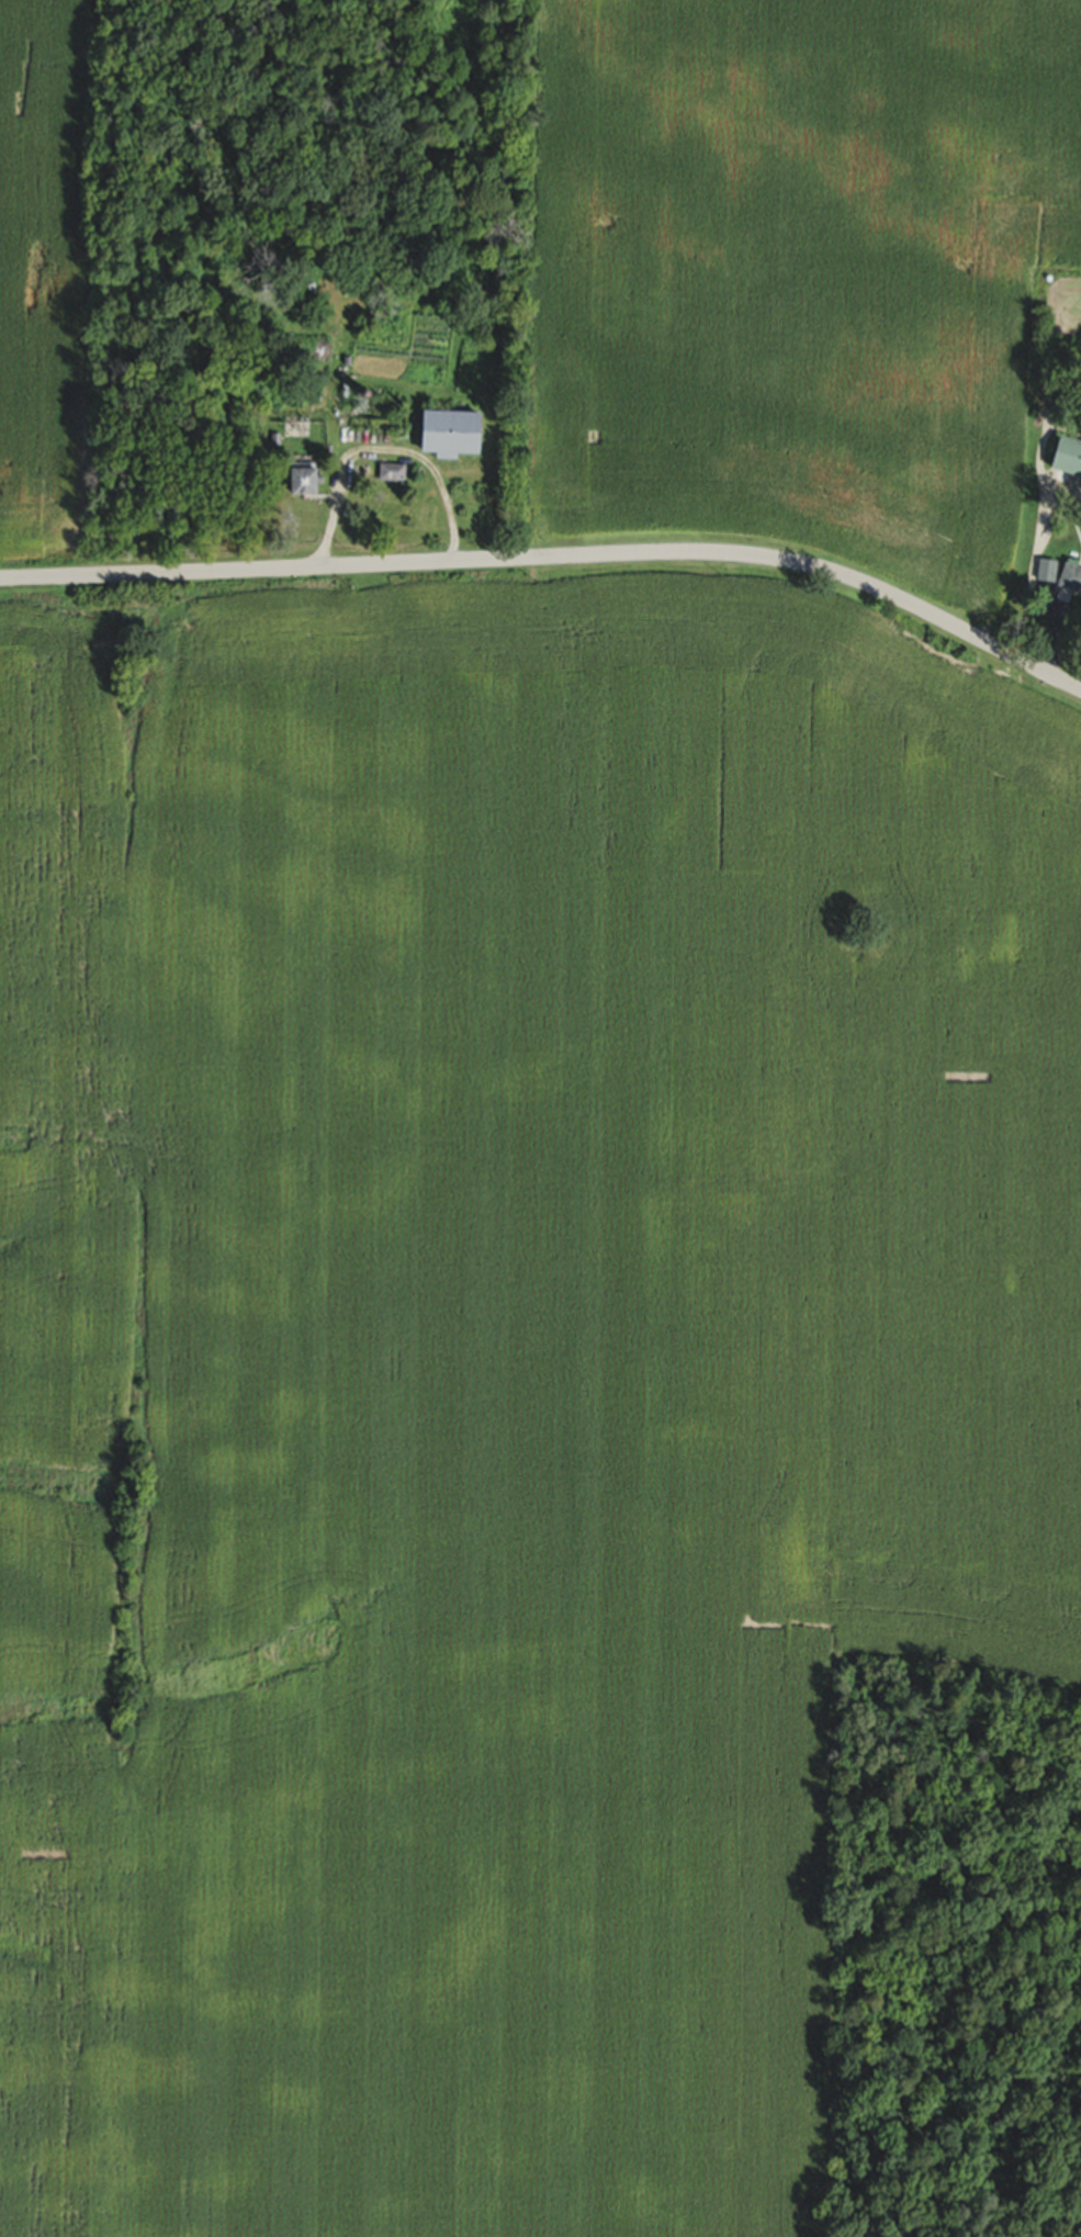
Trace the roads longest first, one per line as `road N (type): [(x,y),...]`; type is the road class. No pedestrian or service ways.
road 1 (residential): [(1080,690),(855,577),(755,554),(0,577)]

